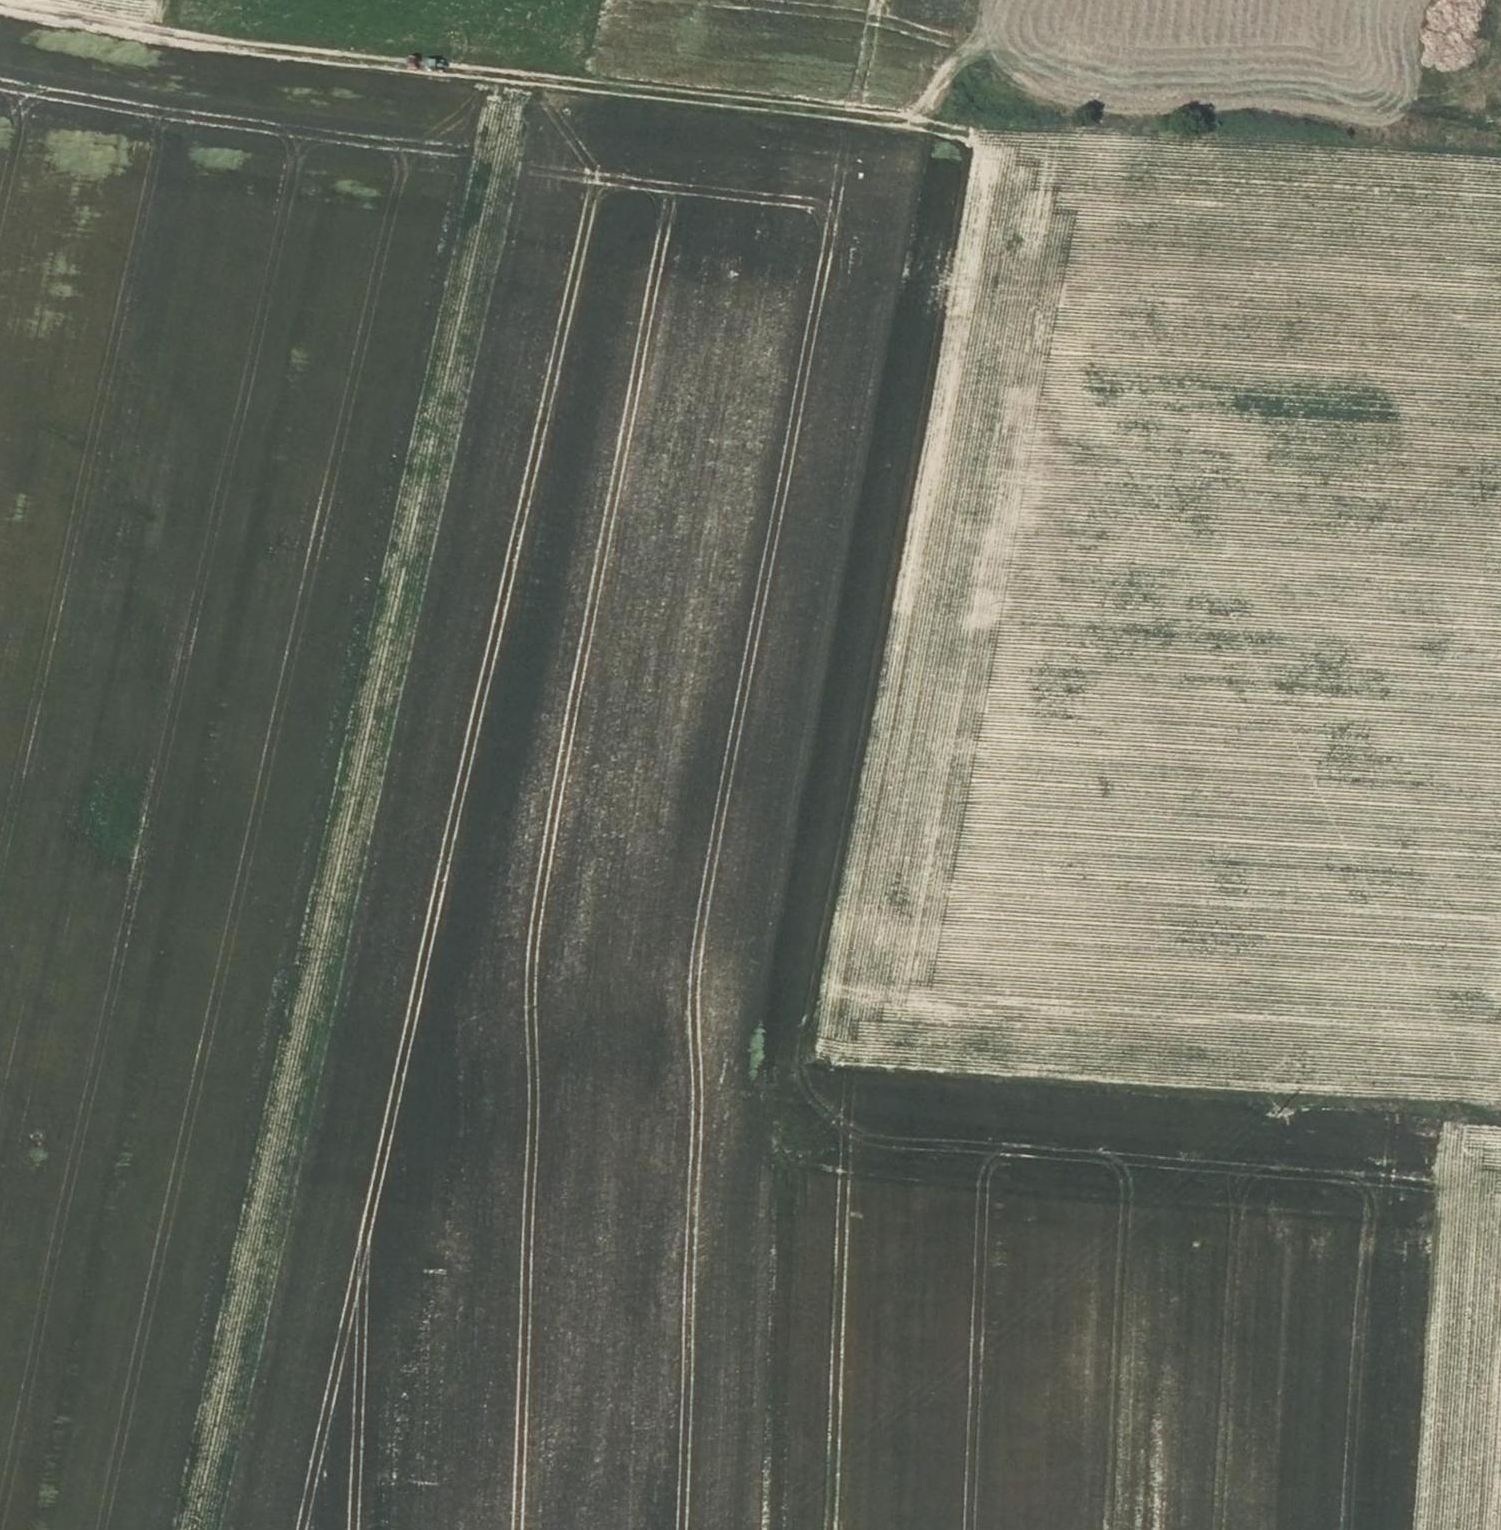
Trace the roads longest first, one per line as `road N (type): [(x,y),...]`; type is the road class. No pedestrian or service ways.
road 1 (track): [(929,114),(252,52),(0,2)]
road 2 (track): [(817,1066),(1500,1116)]

